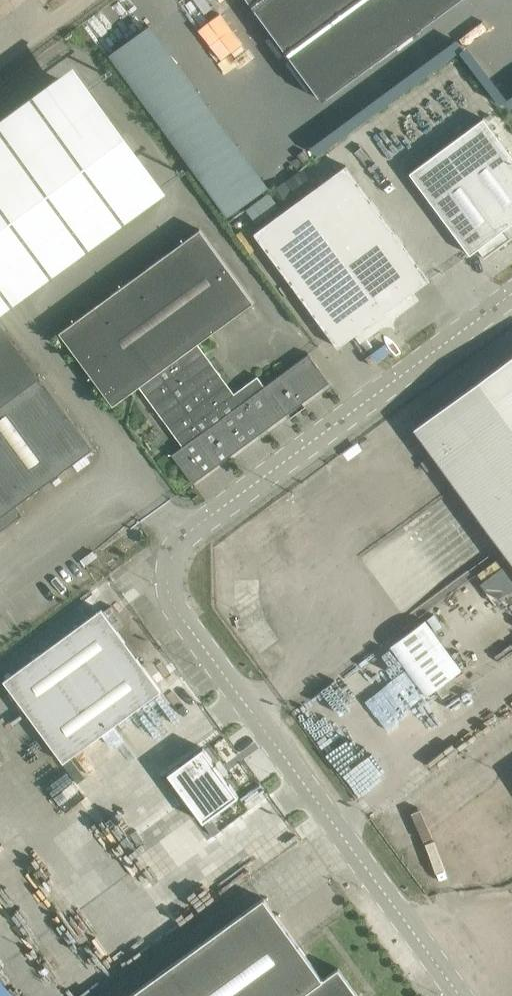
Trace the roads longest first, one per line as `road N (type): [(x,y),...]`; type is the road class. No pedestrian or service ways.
road 1 (unclassified): [(462,995),(179,611),(169,574),(188,533),(511,294)]

